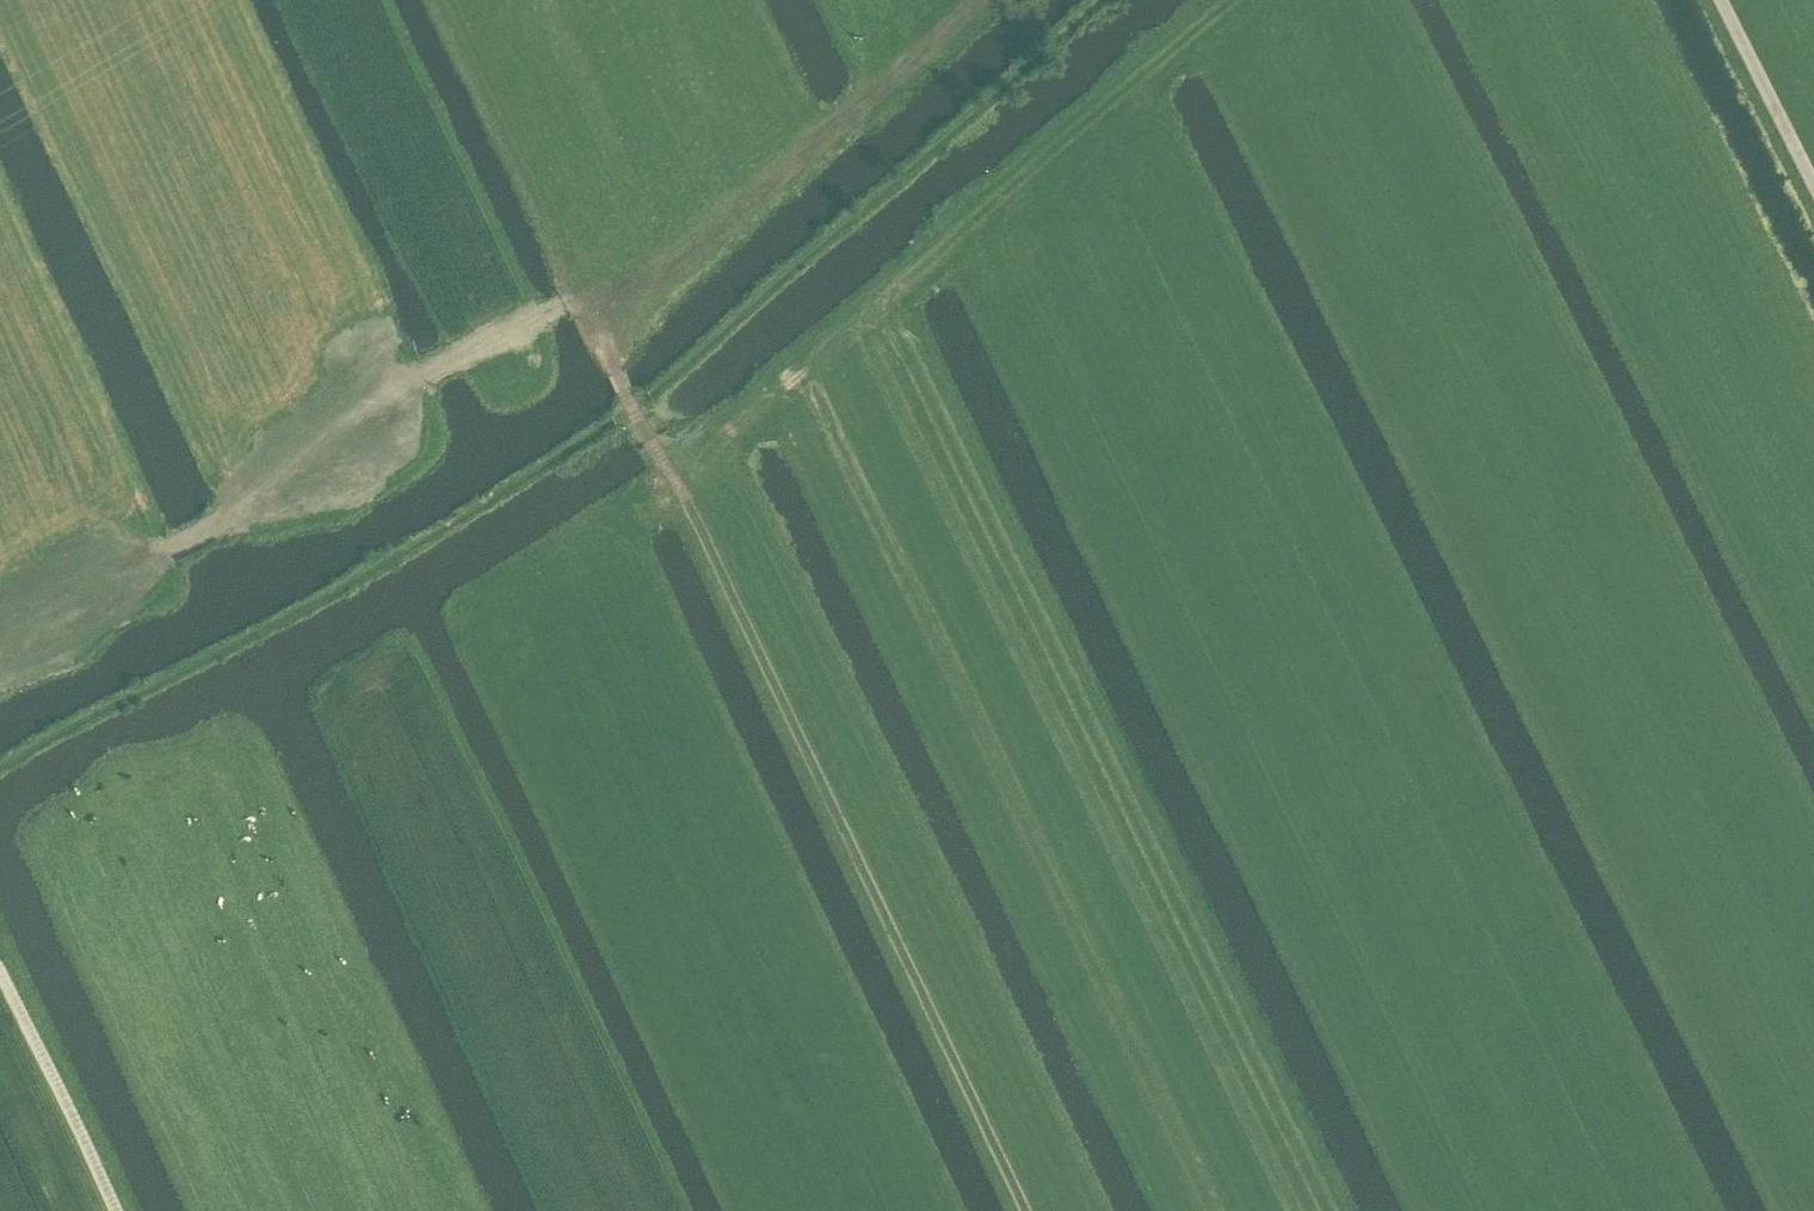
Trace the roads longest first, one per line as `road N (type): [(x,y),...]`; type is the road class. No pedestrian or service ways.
road 1 (track): [(1027,1210),(688,502),(652,444)]
road 2 (track): [(0,969),(113,1210)]
road 3 (track): [(1813,184),(1721,0)]

